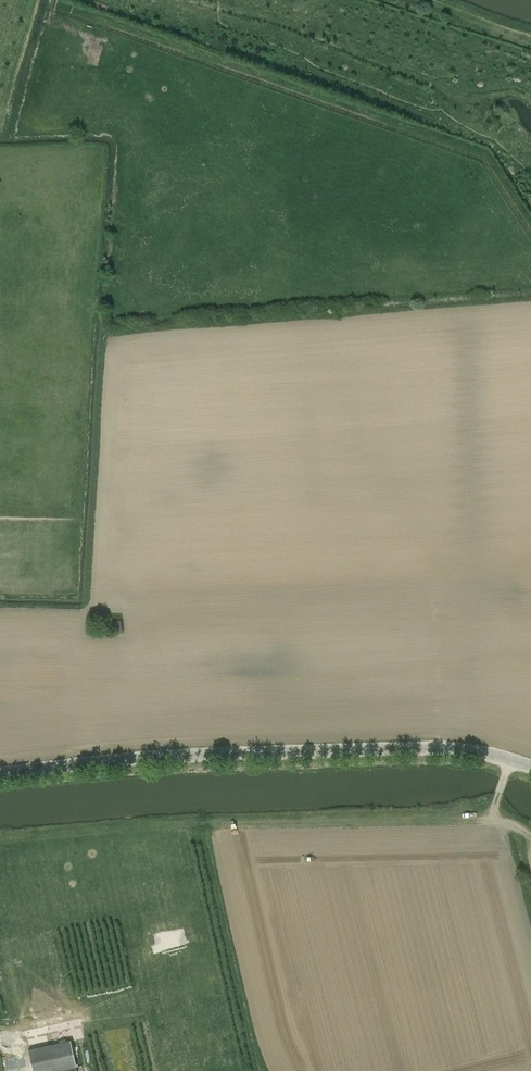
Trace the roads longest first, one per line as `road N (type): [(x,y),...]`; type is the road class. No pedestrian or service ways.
road 1 (tertiary): [(530,765),(440,748),(183,755),(0,771)]
road 2 (track): [(530,39),(415,0)]

